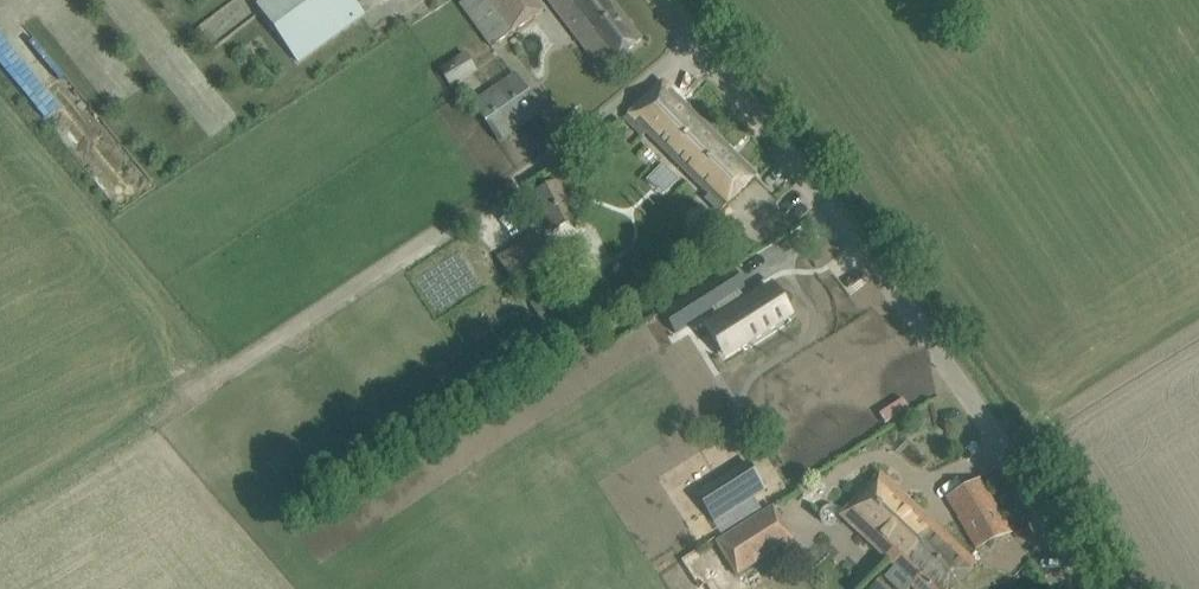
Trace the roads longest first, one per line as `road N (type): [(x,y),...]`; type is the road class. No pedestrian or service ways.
road 1 (unclassified): [(1092,588),(905,311),(664,0)]

